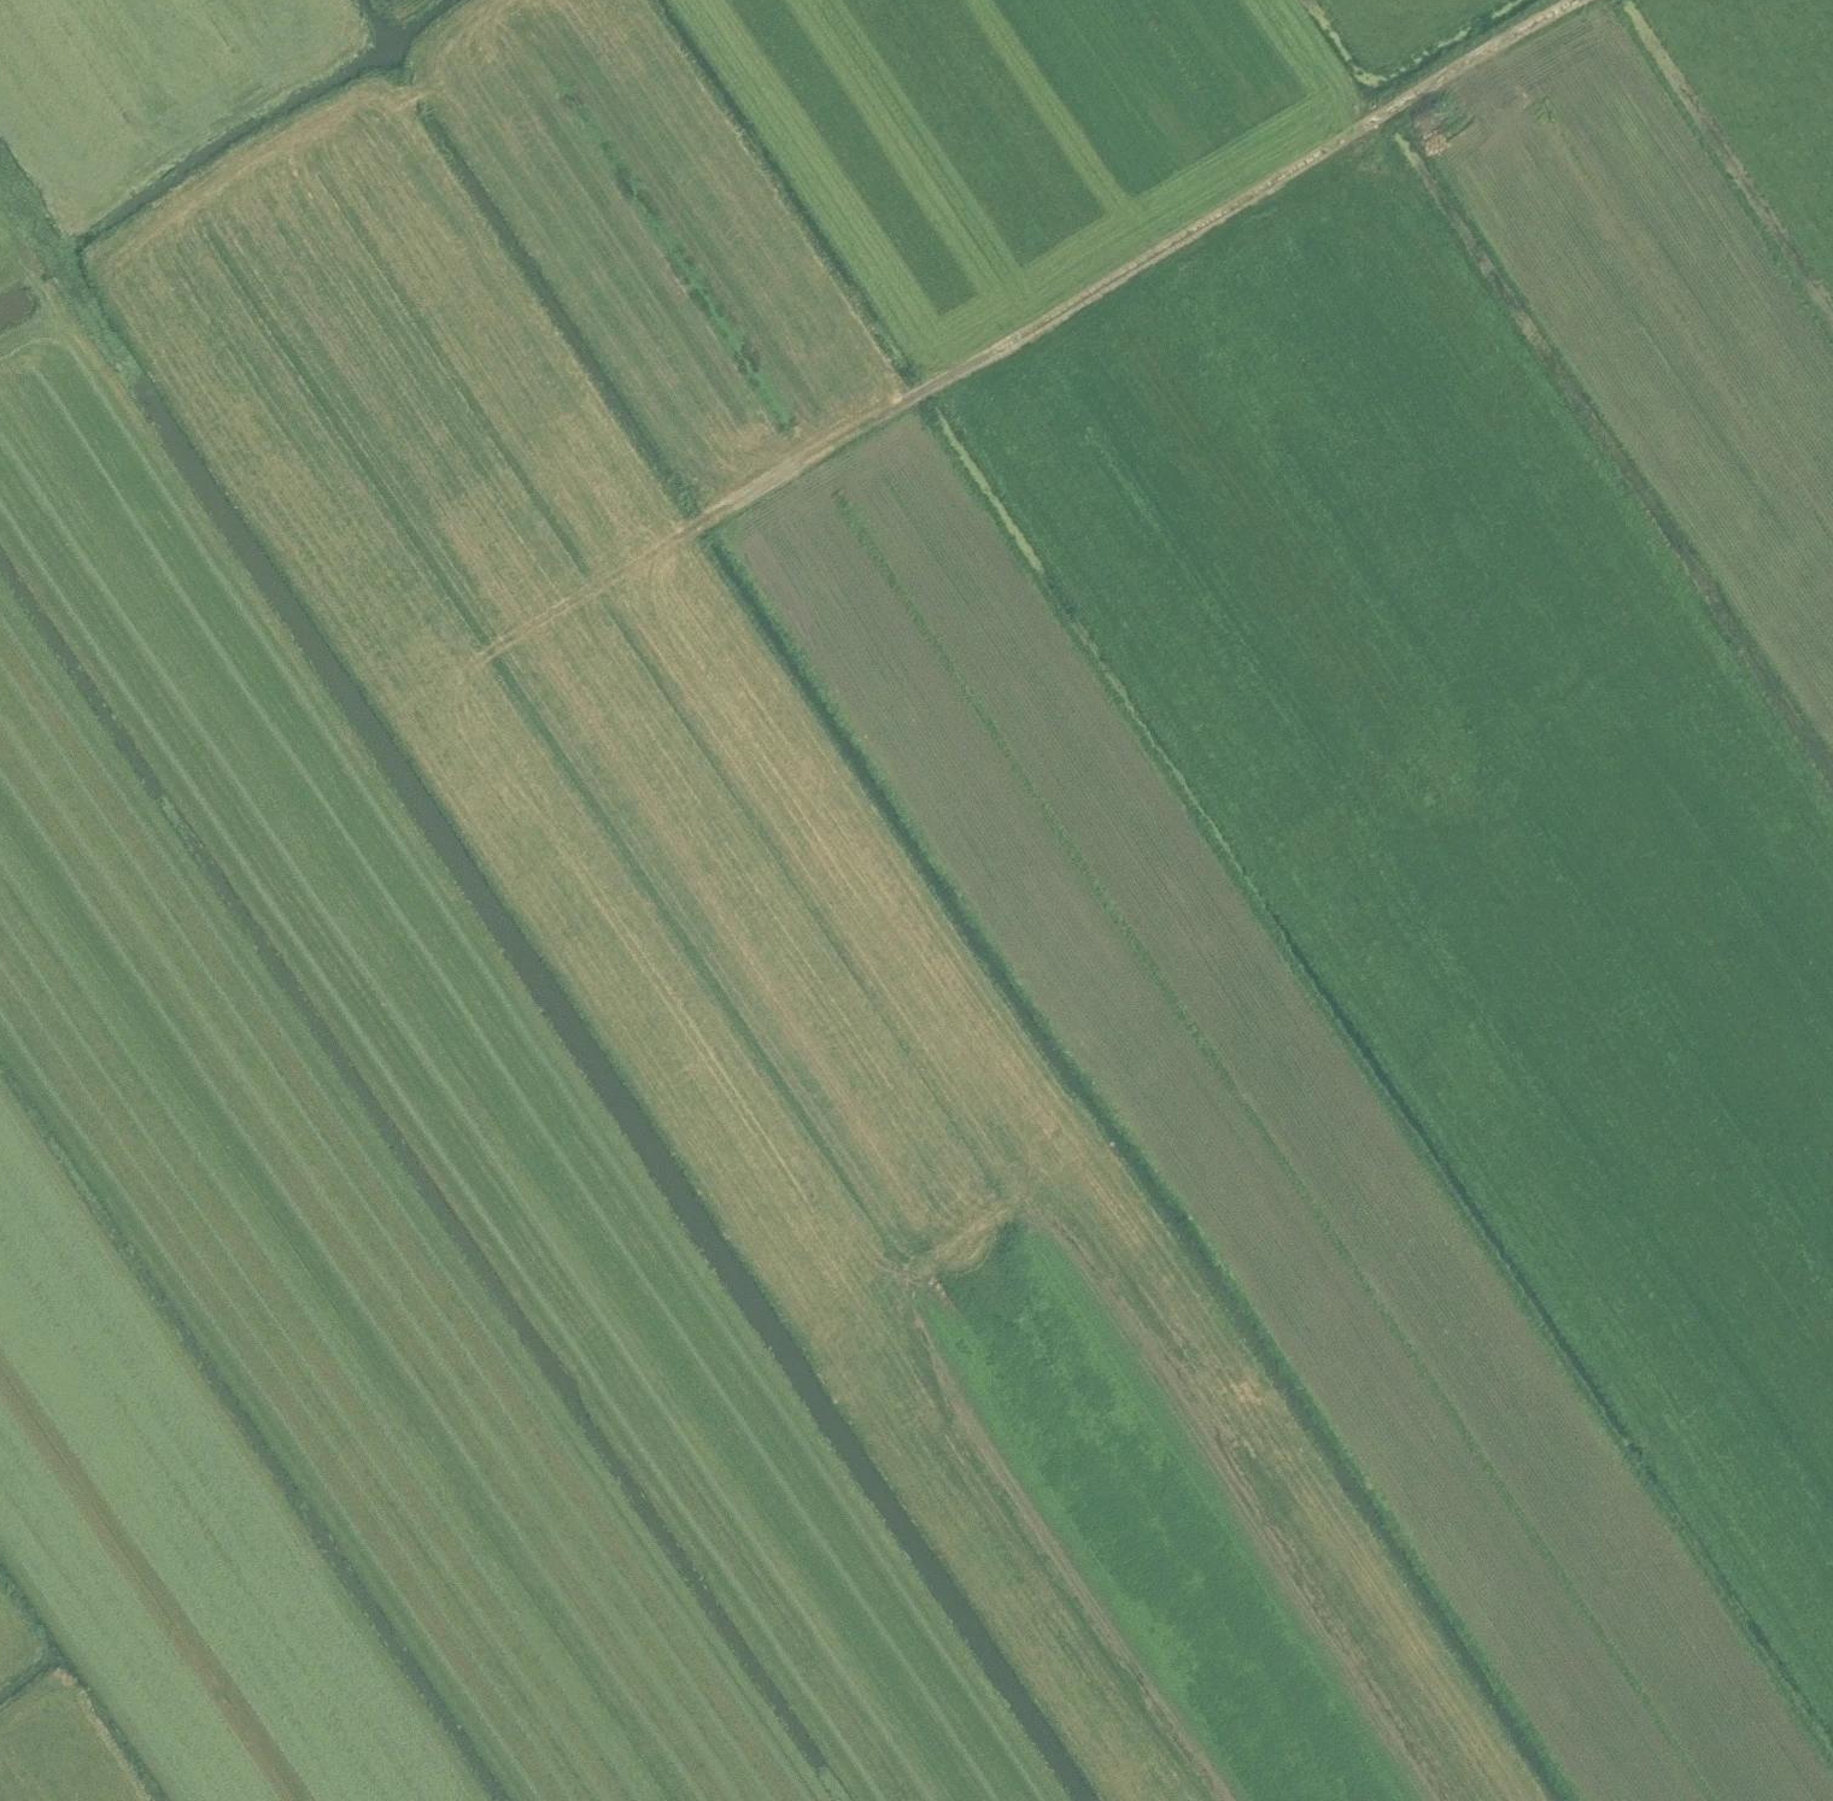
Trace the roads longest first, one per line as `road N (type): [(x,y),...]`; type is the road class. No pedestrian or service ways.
road 1 (track): [(1578,0),(927,389)]

